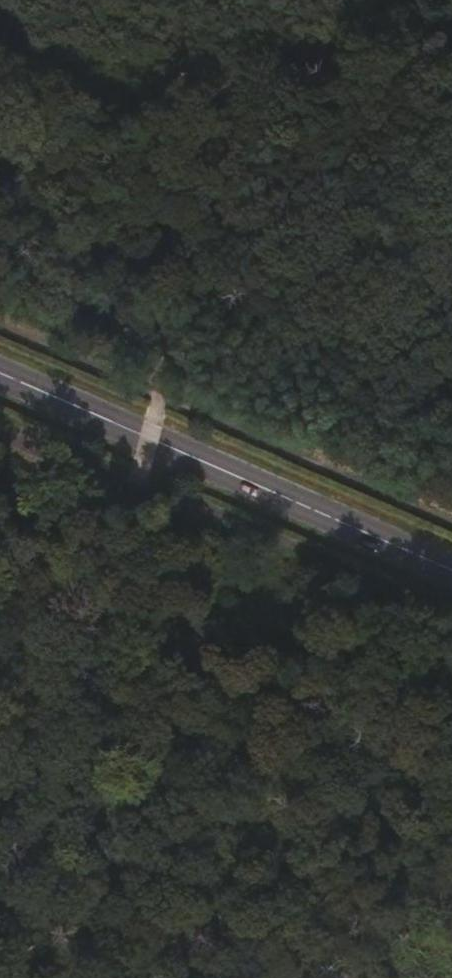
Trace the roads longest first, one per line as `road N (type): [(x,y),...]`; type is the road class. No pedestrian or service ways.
road 1 (track): [(187,0),(167,393),(143,477),(0,683)]
road 2 (secondary): [(0,376),(451,572)]

